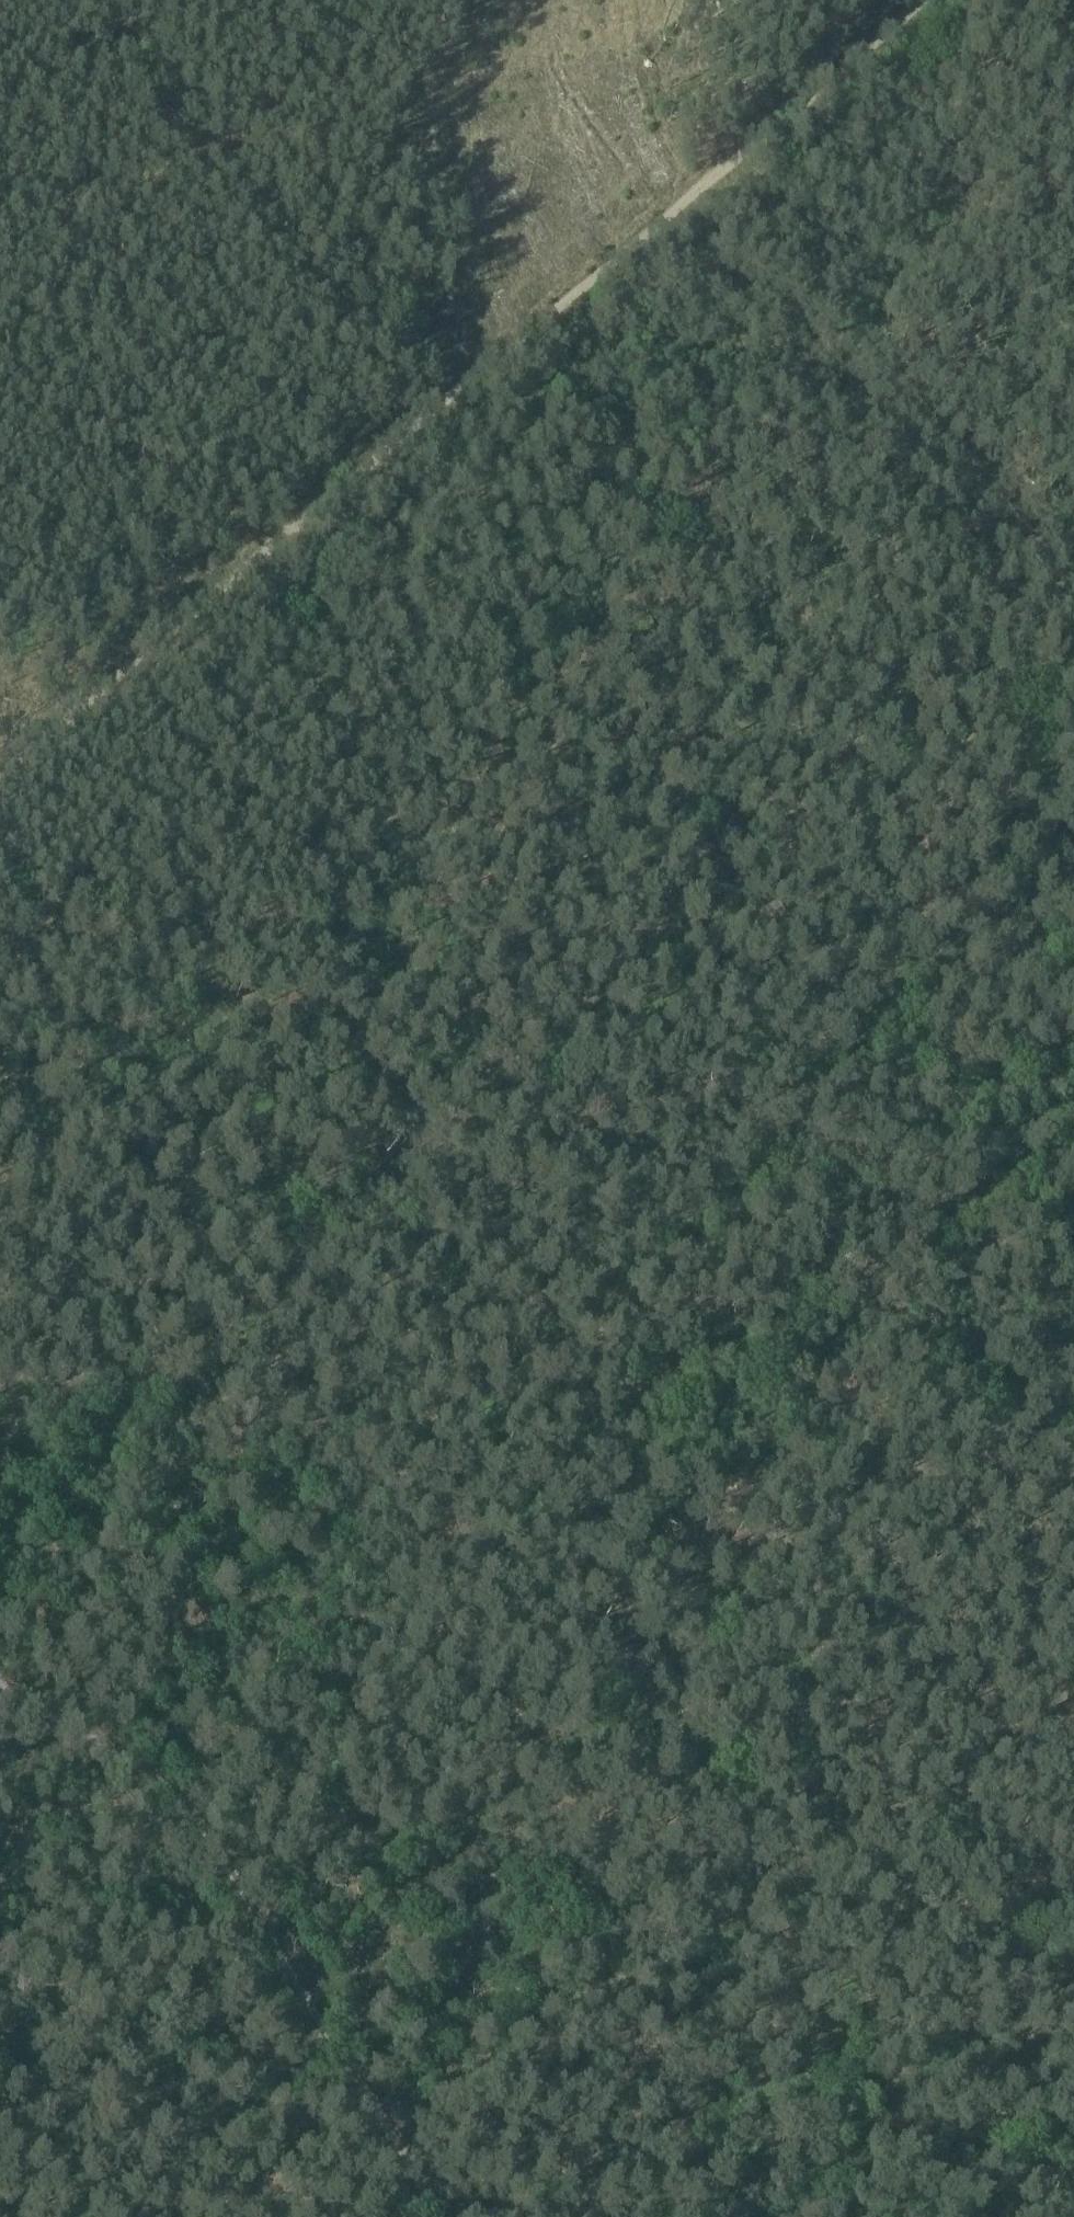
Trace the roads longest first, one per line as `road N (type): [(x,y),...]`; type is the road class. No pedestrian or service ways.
road 1 (track): [(0,778),(929,0)]

